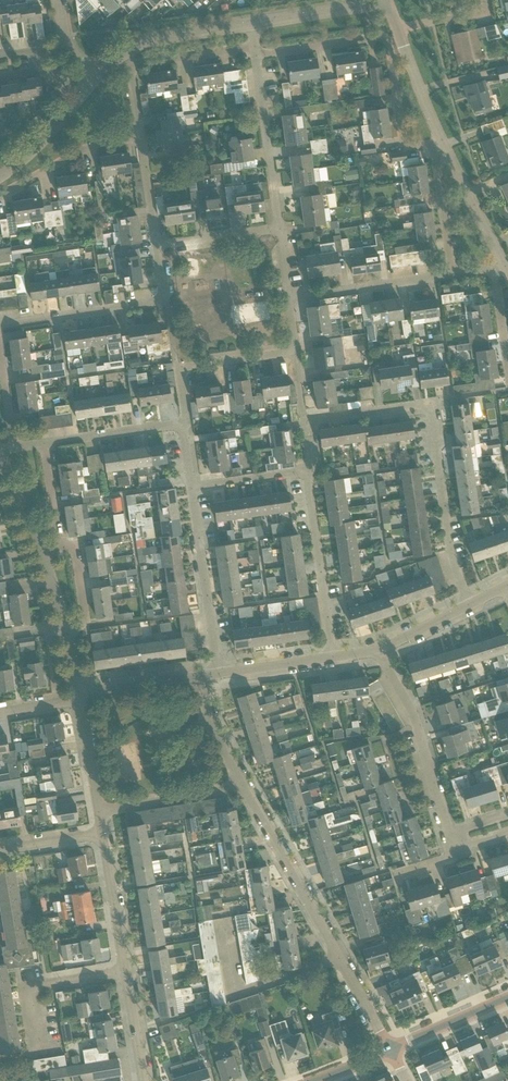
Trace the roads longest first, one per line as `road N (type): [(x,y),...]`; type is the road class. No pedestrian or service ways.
road 1 (residential): [(389,1050),(243,788)]
road 2 (residential): [(0,325),(164,301),(156,246)]
road 3 (residential): [(469,605),(452,554),(429,404)]
road 4 (residential): [(0,1061),(29,1057),(39,1044),(29,989),(125,972)]
road 5 (residential): [(449,833),(410,707),(379,648)]
road 6 (residential): [(333,657),(306,470)]
road 7 (residential): [(218,674),(191,488)]
road 8 (residential): [(279,230),(255,55)]
road 9 (residential): [(184,423),(179,368),(296,352)]
road 10 (residential): [(452,275),(288,300)]
road 11 (residential): [(0,195),(88,148),(141,137)]
road 12 (unclassified): [(99,812),(243,788)]
road 13 (residential): [(43,443),(184,423)]
road 14 (residential): [(125,972),(102,832)]
road 15 (unclassified): [(251,25),(387,2)]
road 16 (residential): [(442,140),(504,263)]
road 17 (unclassified): [(0,177),(96,80)]
road 18 (residential): [(388,42),(255,55)]
road 19 (residential): [(452,275),(433,145)]
road 20 (residential): [(388,42),(403,141),(433,145)]
road 21 (unclassified): [(124,53),(251,25)]
road 22 (residential): [(389,1050),(507,998)]
road 23 (residential): [(80,696),(205,676)]
road 24 (residential): [(130,64),(254,48)]
road 25 (residential): [(156,246),(279,230)]
road 26 (residential): [(308,424),(429,404)]
road 27 (residential): [(243,788),(208,723),(205,676)]
road 28 (residential): [(397,29),(442,140)]

